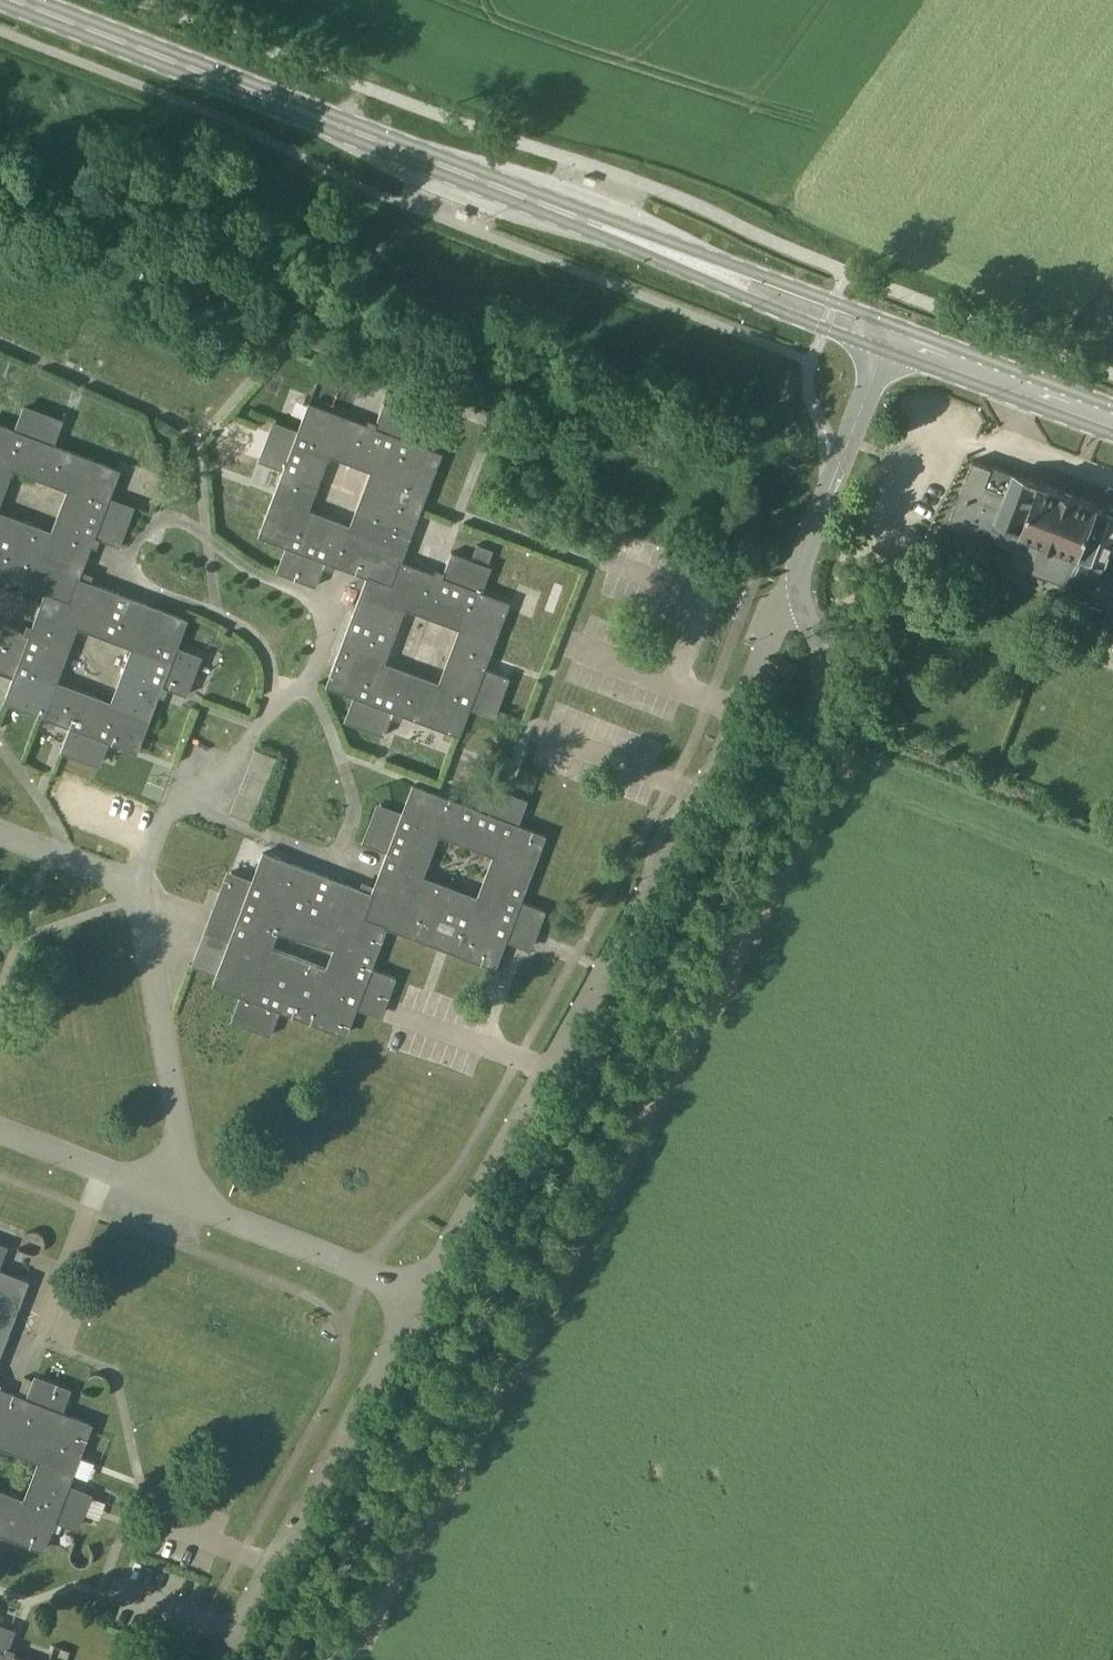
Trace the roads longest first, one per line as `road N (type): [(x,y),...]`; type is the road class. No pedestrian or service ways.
road 1 (unclassified): [(289,1659),(796,708),(814,666),(795,565),(894,339)]
road 2 (secondary): [(547,207),(13,0)]
road 3 (secondary): [(547,207),(729,294),(853,338),(882,335)]
road 4 (secondary): [(882,335),(835,303),(594,212),(547,207)]
road 5 (secondary): [(1112,419),(894,339)]

